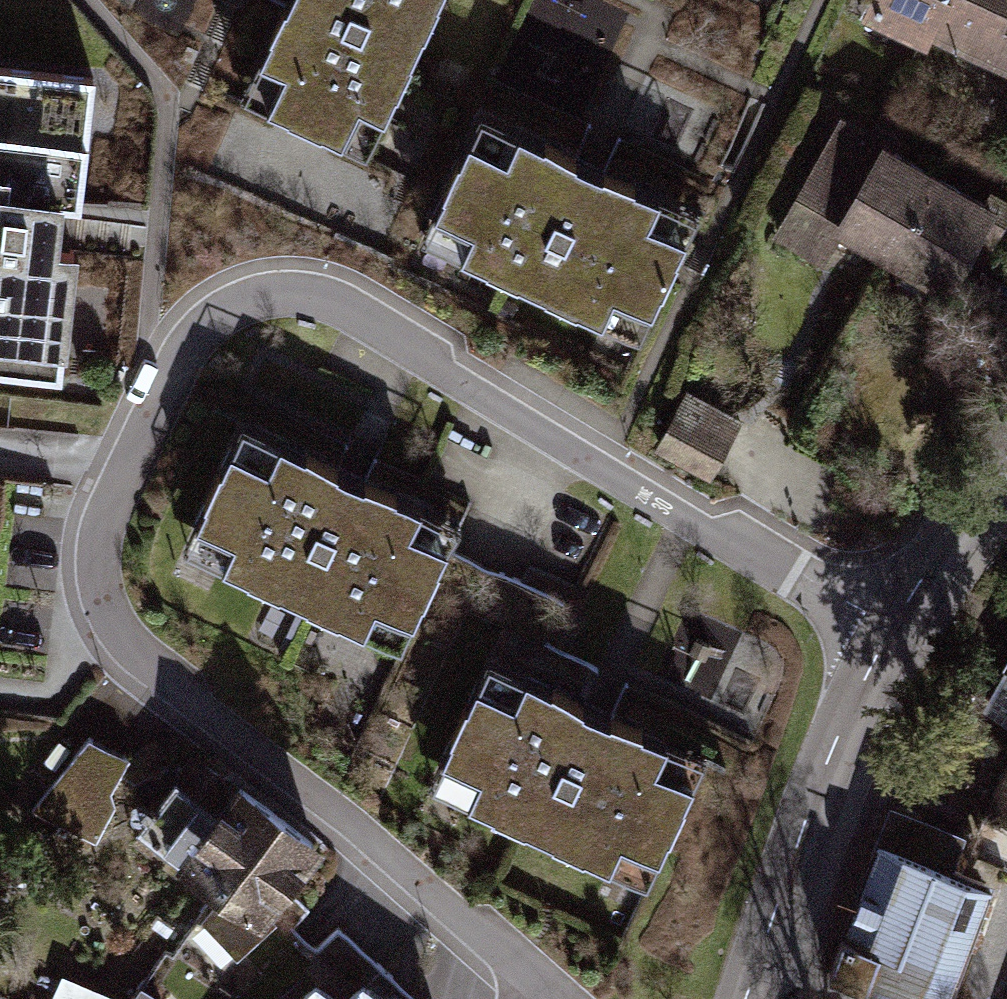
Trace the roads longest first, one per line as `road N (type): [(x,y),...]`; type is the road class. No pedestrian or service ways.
road 1 (residential): [(884,642),(738,542),(353,309),(298,300),(221,320),(135,470),(111,540),(115,605),(201,710),(542,995)]
road 2 (secondary): [(884,642),(818,783),(747,998)]
road 3 (secondary): [(1006,459),(884,642)]

